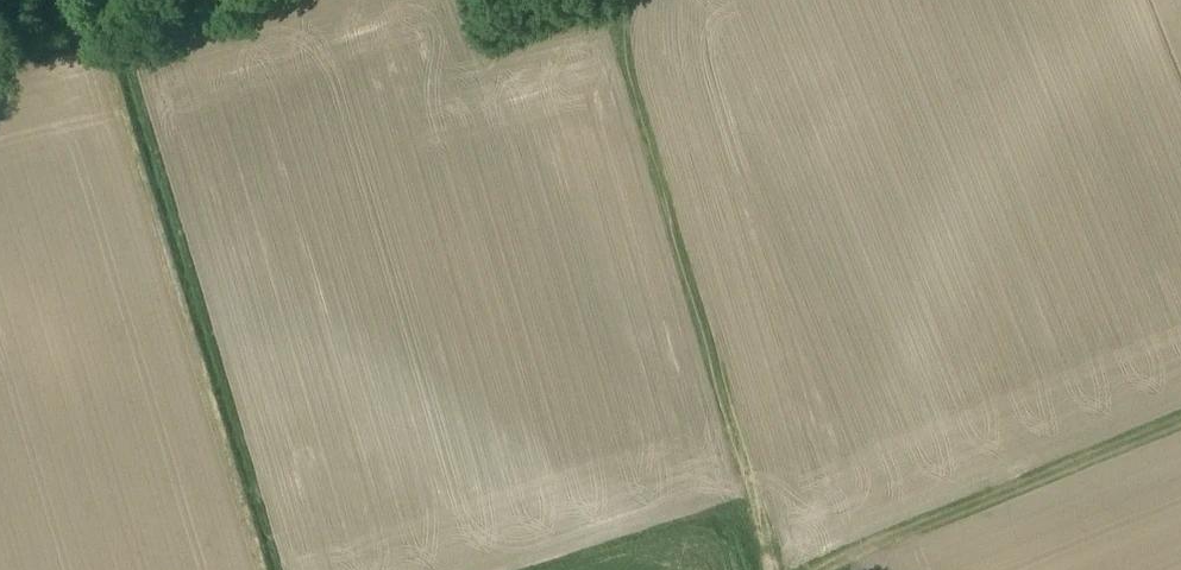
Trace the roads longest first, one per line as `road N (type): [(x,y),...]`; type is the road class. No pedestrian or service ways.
road 1 (track): [(782,569),(609,0)]

